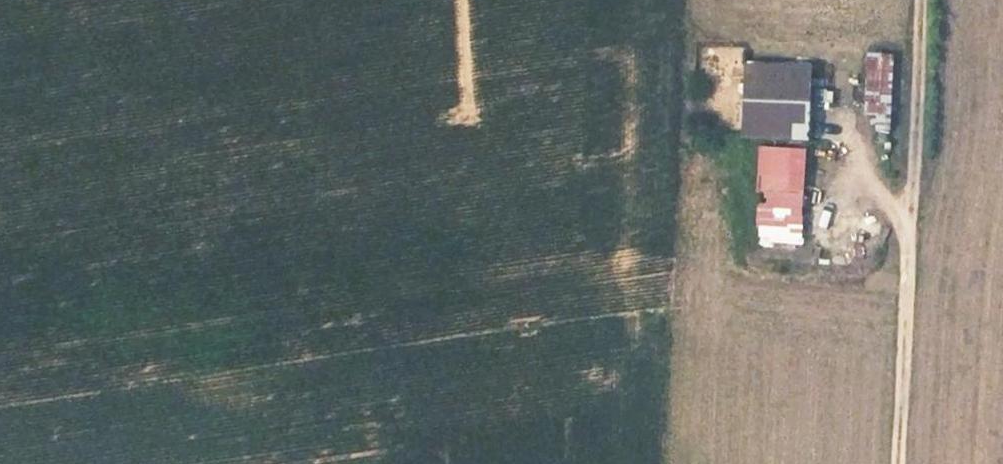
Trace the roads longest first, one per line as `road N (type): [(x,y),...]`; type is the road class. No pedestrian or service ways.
road 1 (track): [(896,463),(920,0)]

